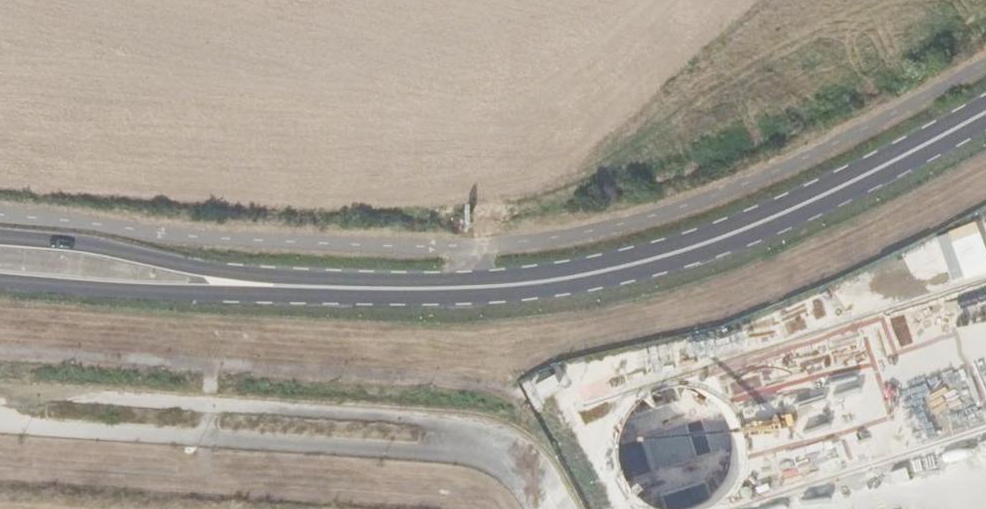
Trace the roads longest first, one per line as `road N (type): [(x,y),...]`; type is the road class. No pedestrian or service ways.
road 1 (secondary): [(0,264),(242,284),(550,283),(657,258),(783,211),(985,110)]
road 2 (track): [(472,287),(479,209),(549,189)]

